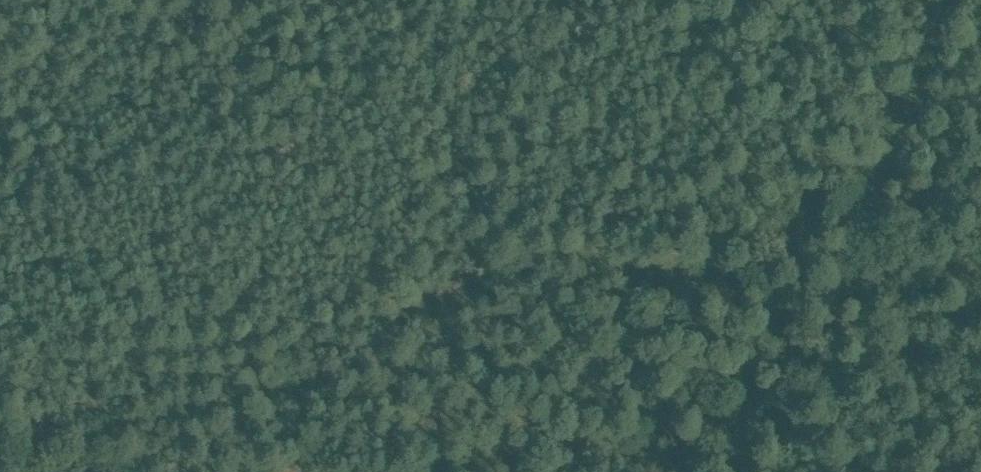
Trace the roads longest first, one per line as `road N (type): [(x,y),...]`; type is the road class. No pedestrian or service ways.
road 1 (track): [(777,471),(790,410),(920,87),(939,0)]

